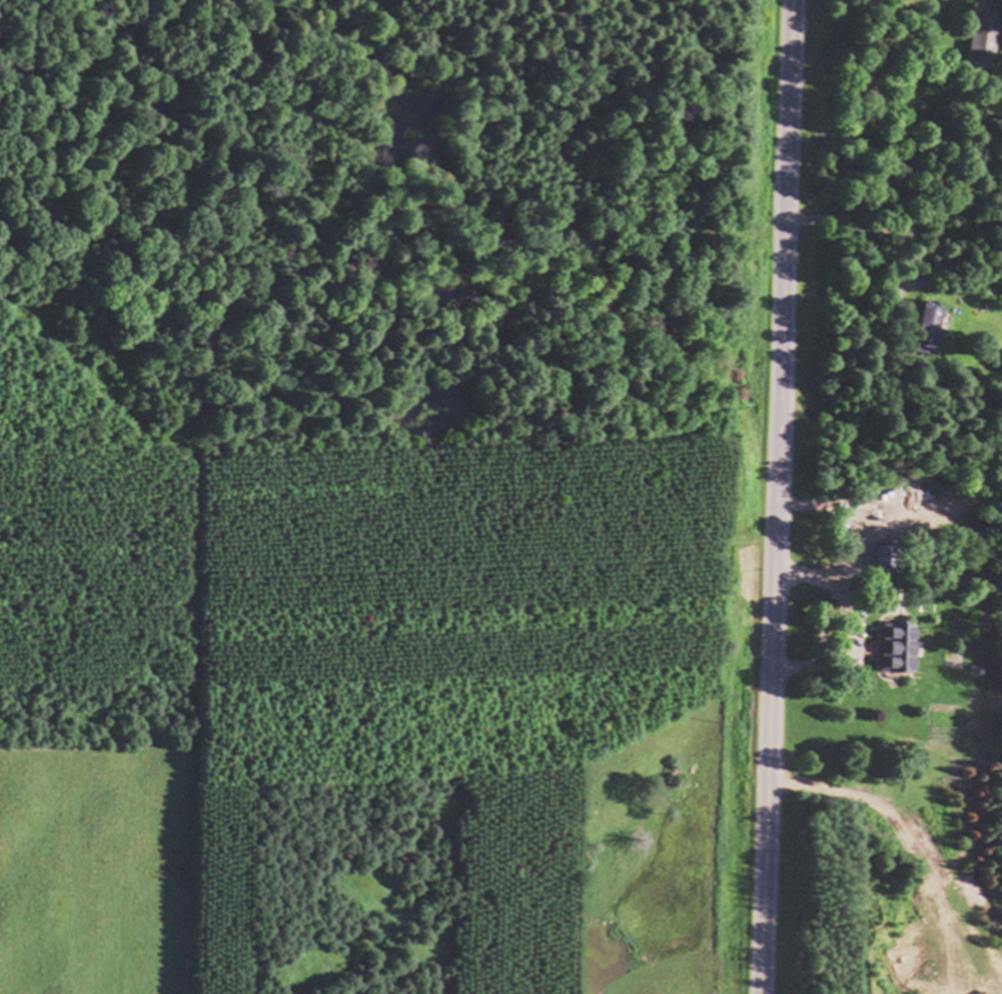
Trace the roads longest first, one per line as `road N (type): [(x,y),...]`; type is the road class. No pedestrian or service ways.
road 1 (tertiary): [(762,993),(794,0)]

